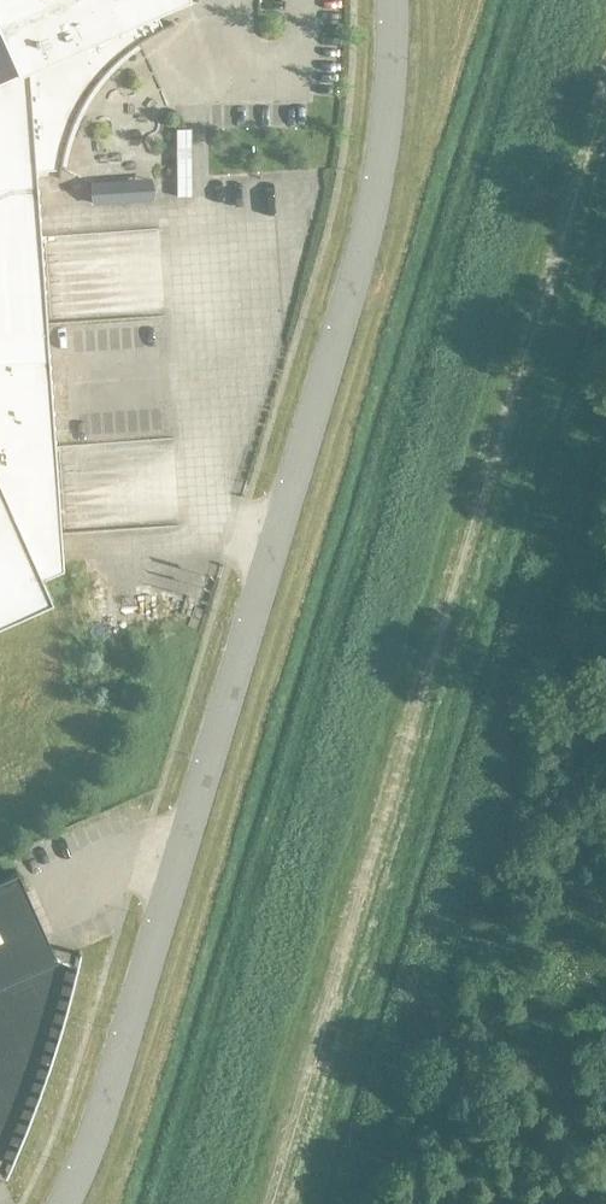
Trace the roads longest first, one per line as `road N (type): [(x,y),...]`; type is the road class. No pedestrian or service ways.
road 1 (unclassified): [(392,0),(374,214),(69,1203)]

